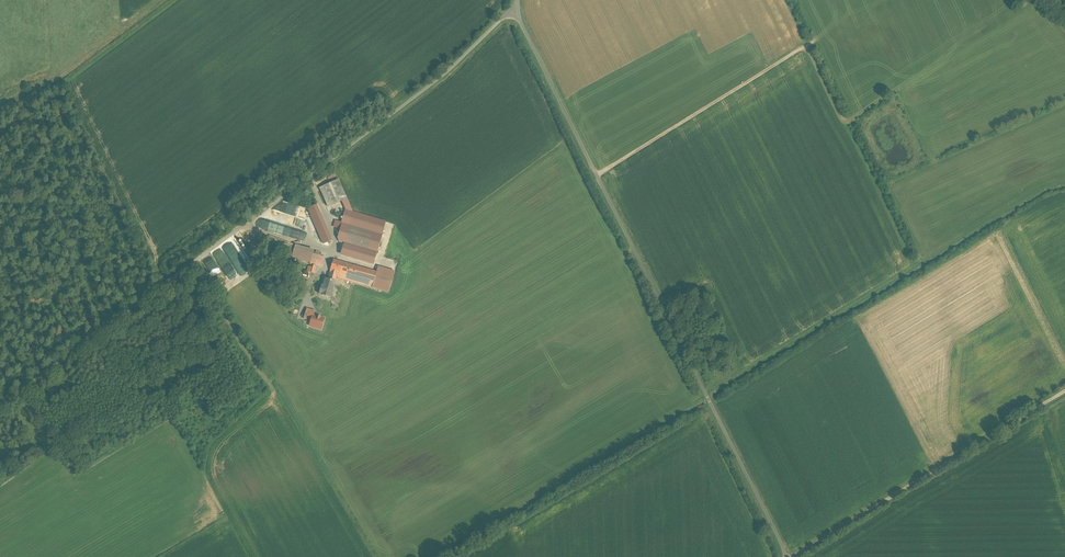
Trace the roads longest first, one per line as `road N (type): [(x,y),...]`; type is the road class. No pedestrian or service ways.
road 1 (unclassified): [(0,405),(448,70),(514,8)]
road 2 (unclassified): [(787,556),(514,8)]
road 3 (unclassified): [(1064,392),(793,556)]

